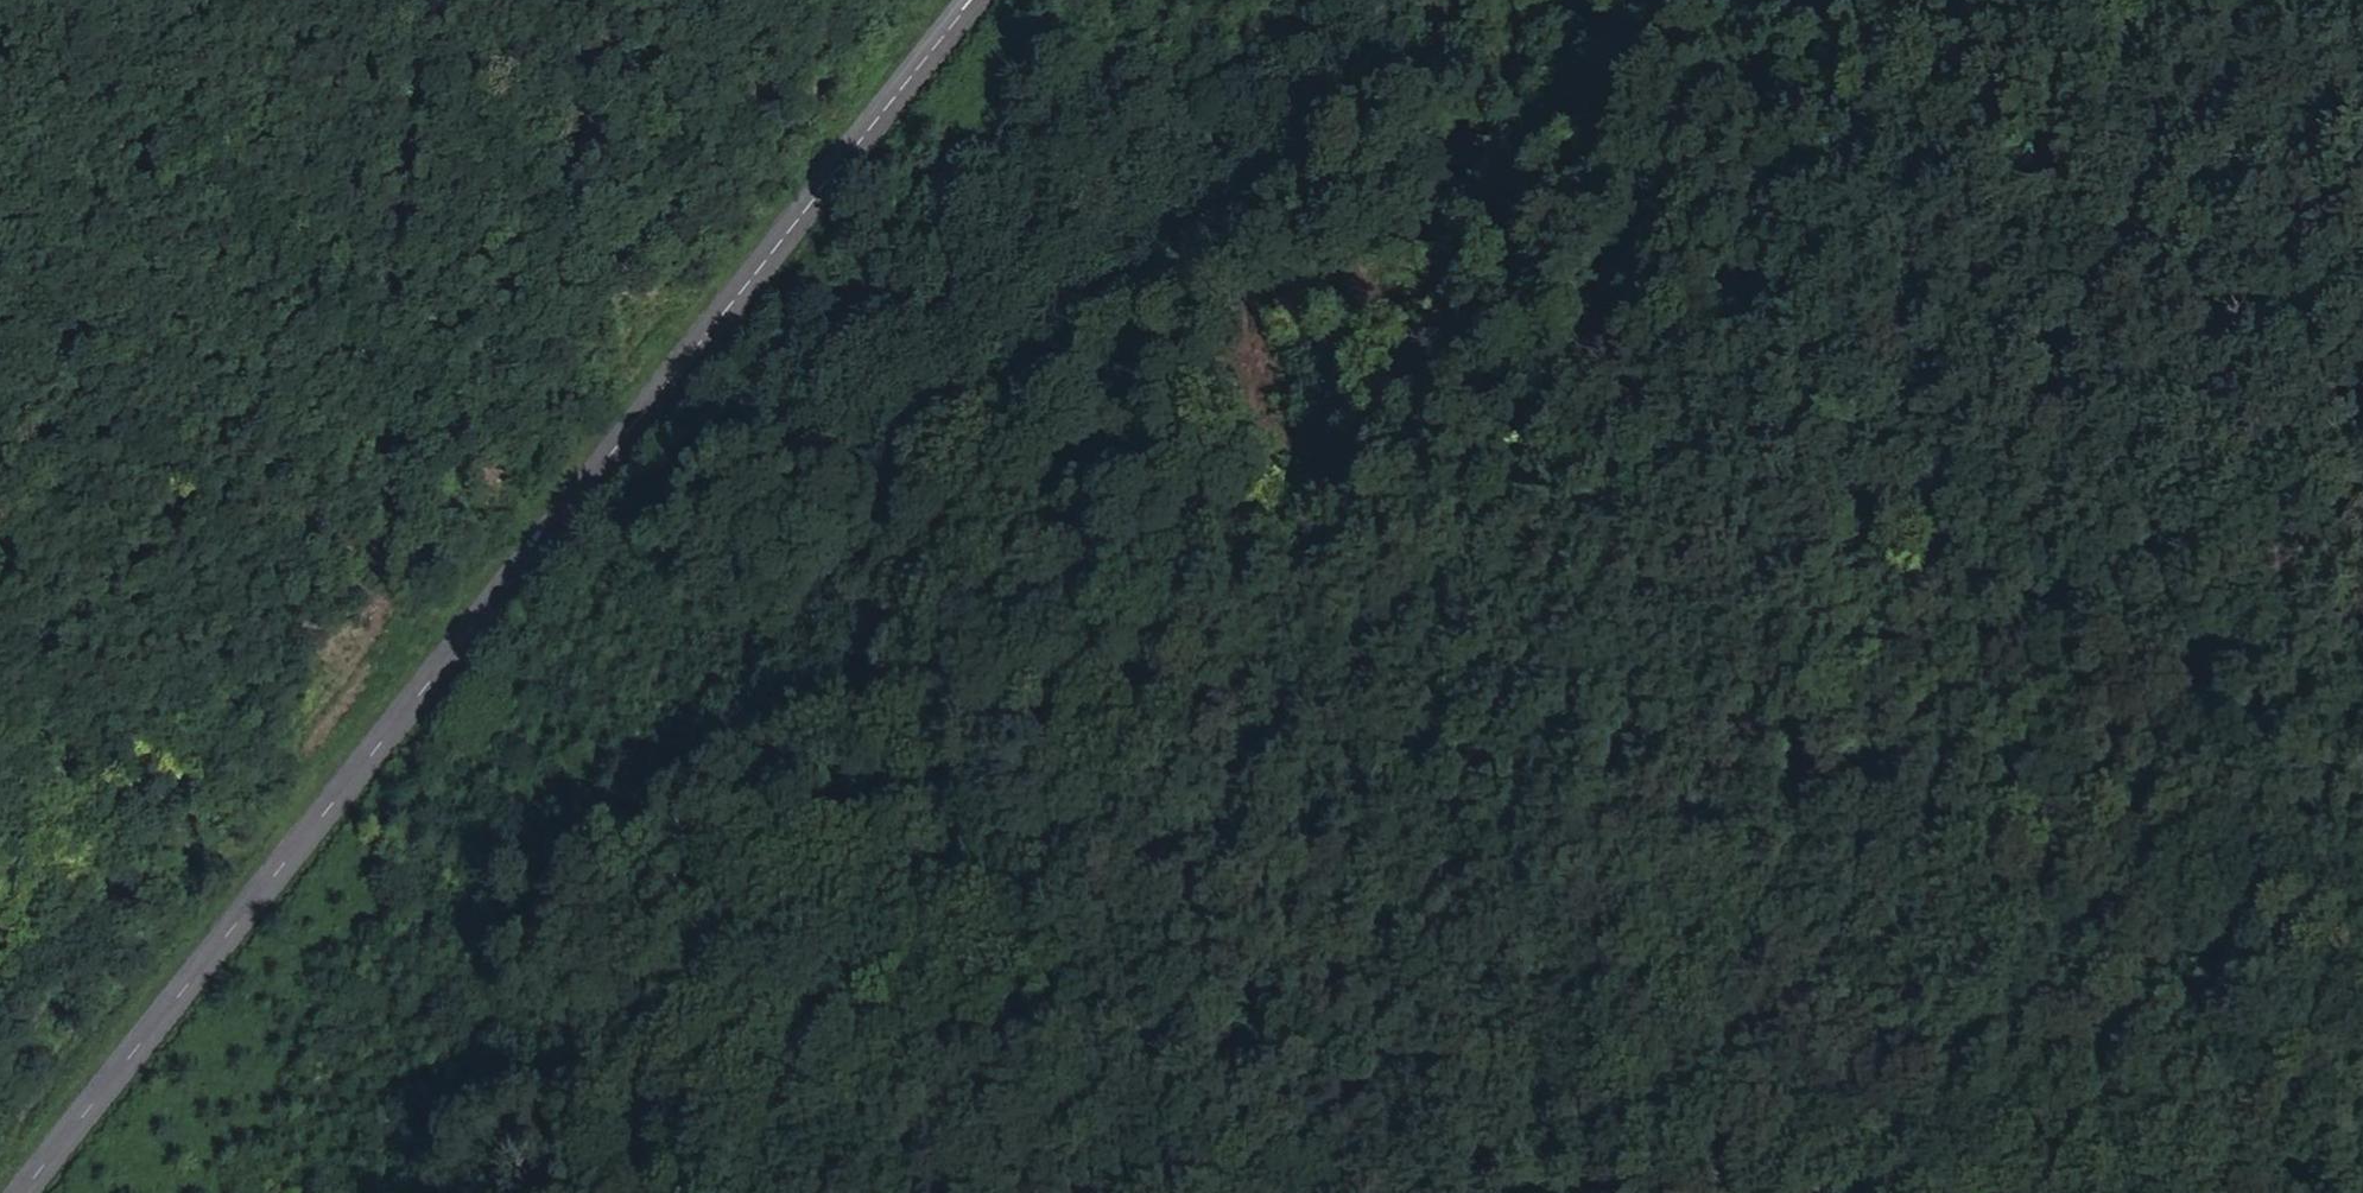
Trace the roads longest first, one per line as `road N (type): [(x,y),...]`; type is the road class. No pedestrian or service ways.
road 1 (tertiary): [(20,1192),(975,0)]
road 2 (track): [(2362,631),(2317,652),(2113,810),(1875,1192)]

